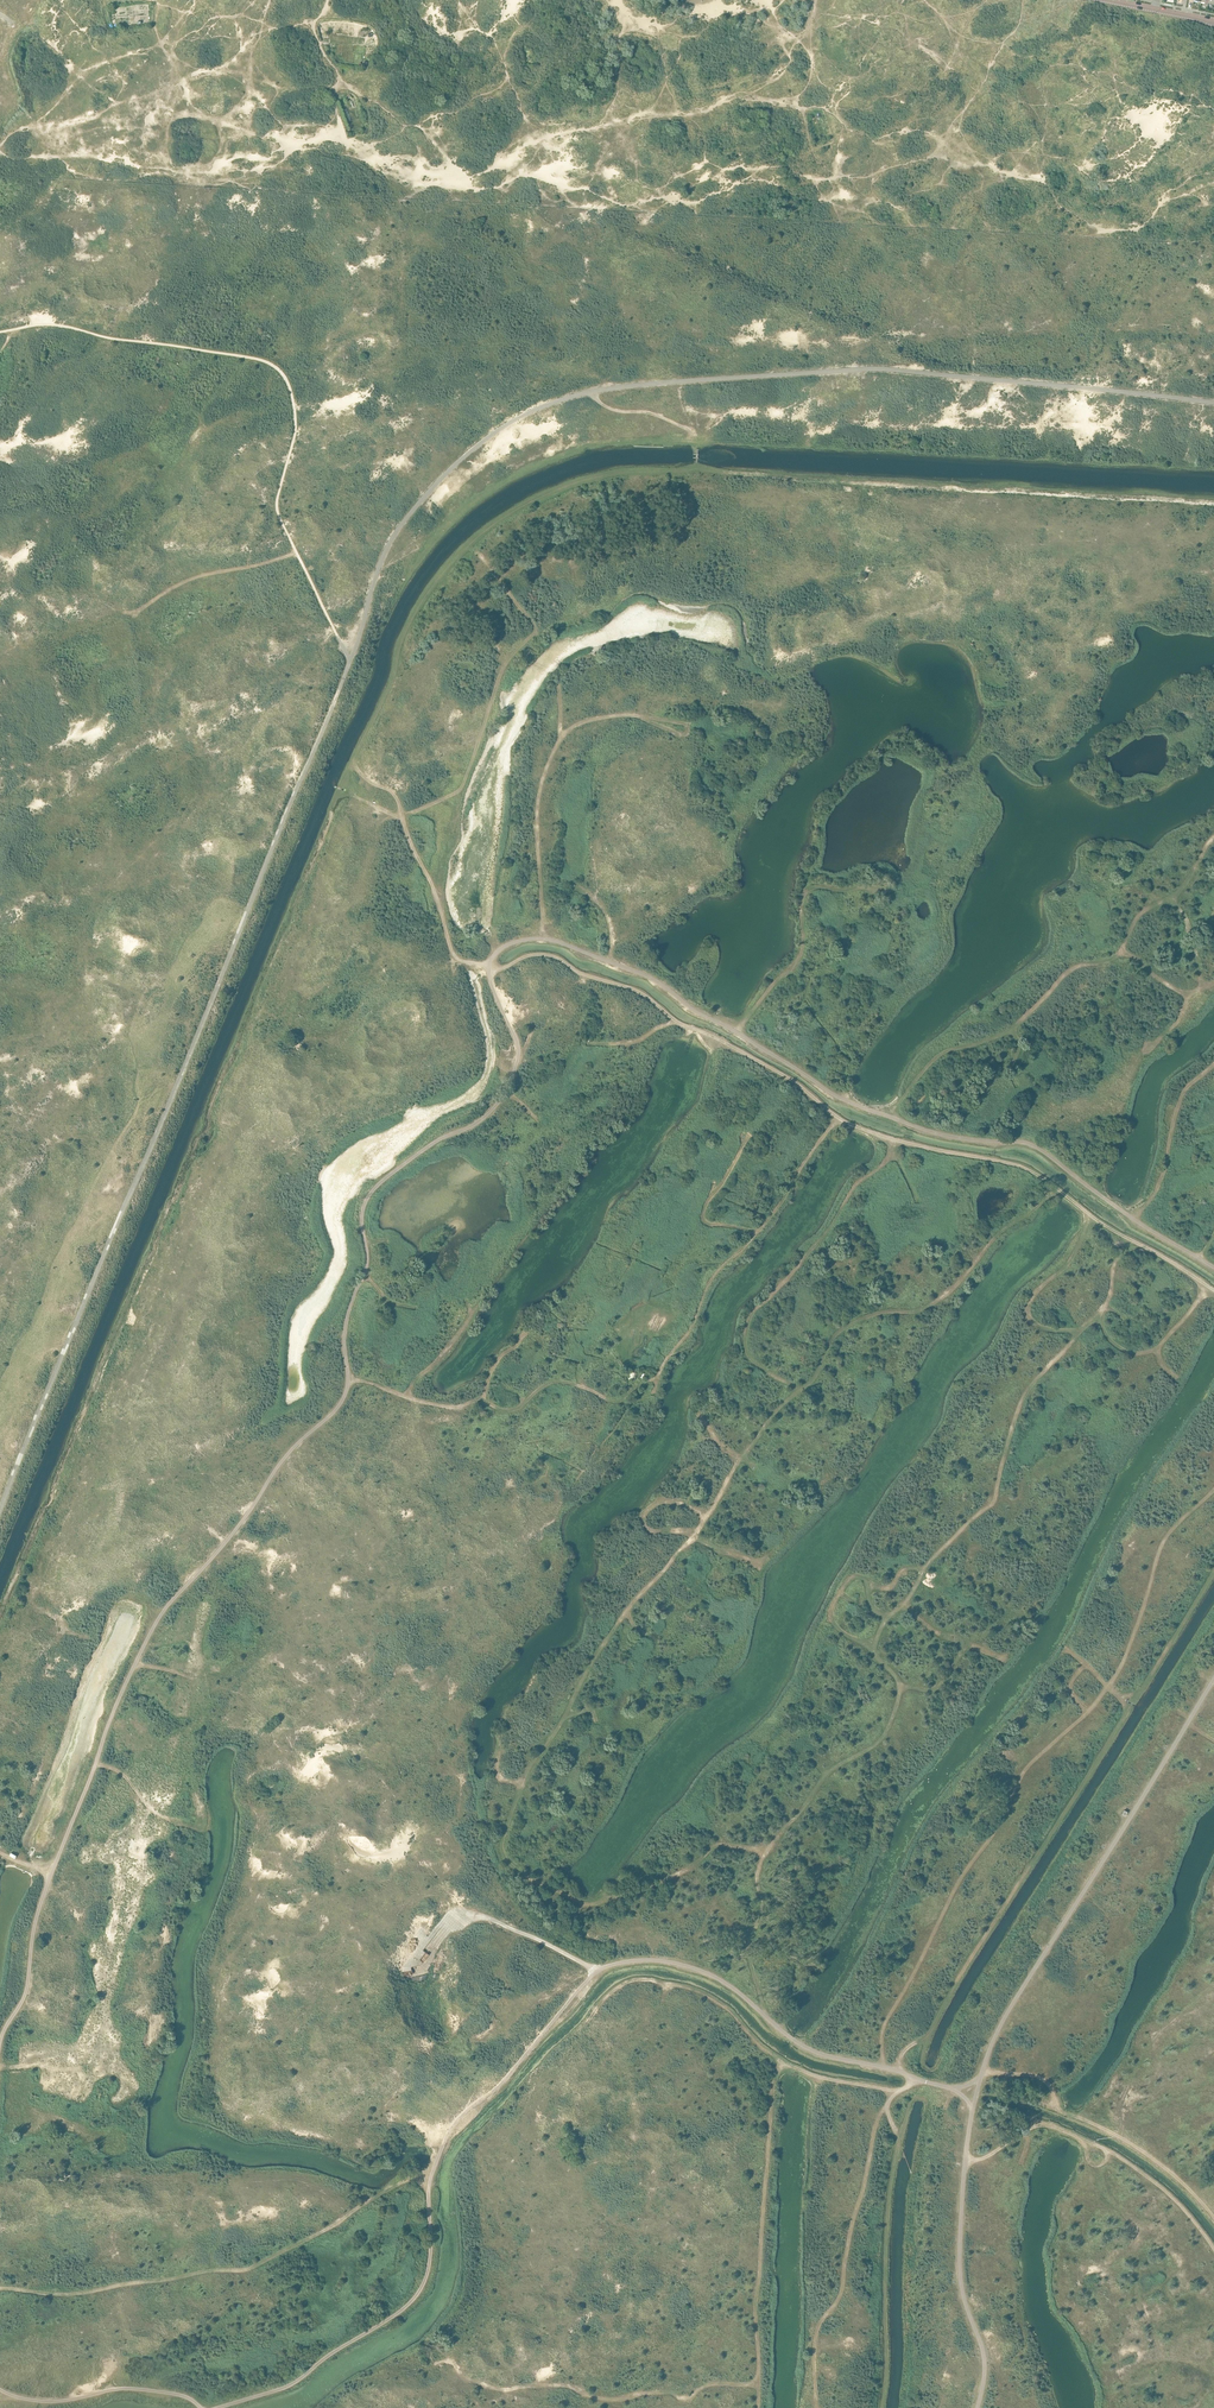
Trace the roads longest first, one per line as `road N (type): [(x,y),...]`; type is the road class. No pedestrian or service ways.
road 1 (track): [(0,1511),(339,692),(381,561),(451,468),(522,415),(648,383),(892,371),(1213,403)]
road 2 (track): [(493,974),(520,1046),(505,1096),(365,1203),(369,1272),(348,1309),(344,1403),(295,1446),(243,1523),(167,1608),(144,1650),(52,1871),(31,1980),(0,2050)]
road 3 (track): [(976,2407),(986,2359),(962,2286),(959,2209),(974,2087),(1002,2012),(1213,1673)]
road 4 (track): [(840,1119),(770,1218),(716,1272),(686,1340),(646,1398),(605,1399),(564,1380),(541,1387),(522,1407),(499,1409),(350,1382)]
road 5 (track): [(431,2176),(457,2123),(513,2072),(597,1972),(473,1915),(448,1924),(405,1969)]
road 6 (track): [(0,2289),(86,2293),(249,2269),(405,2182),(431,2176)]
road 7 (track): [(597,1972),(650,1961),(684,1965),(742,1993),(799,2044),(881,2066)]
road 8 (track): [(10,2394),(71,2401),(147,2389),(201,2407)]
road 9 (track): [(592,392),(612,408),(686,428),(697,442)]

